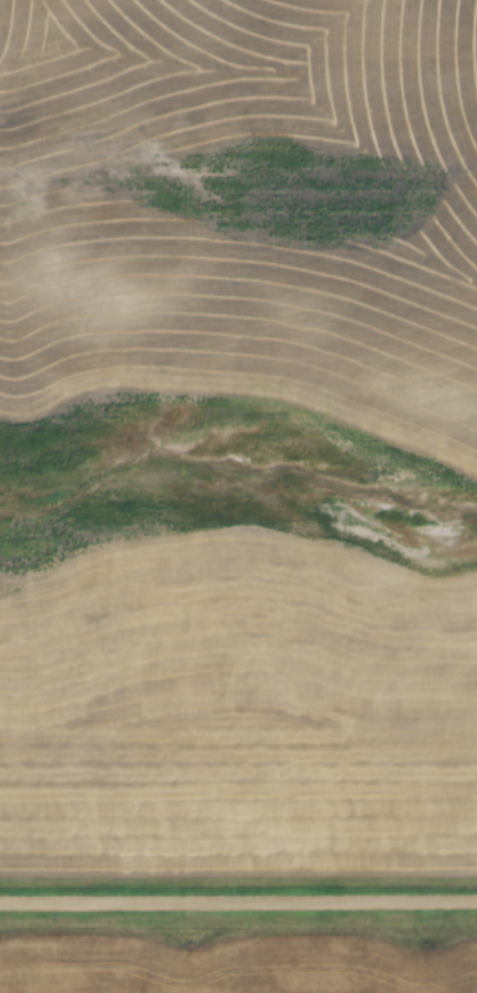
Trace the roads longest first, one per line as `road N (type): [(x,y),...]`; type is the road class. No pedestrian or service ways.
road 1 (residential): [(476,895),(0,897)]

